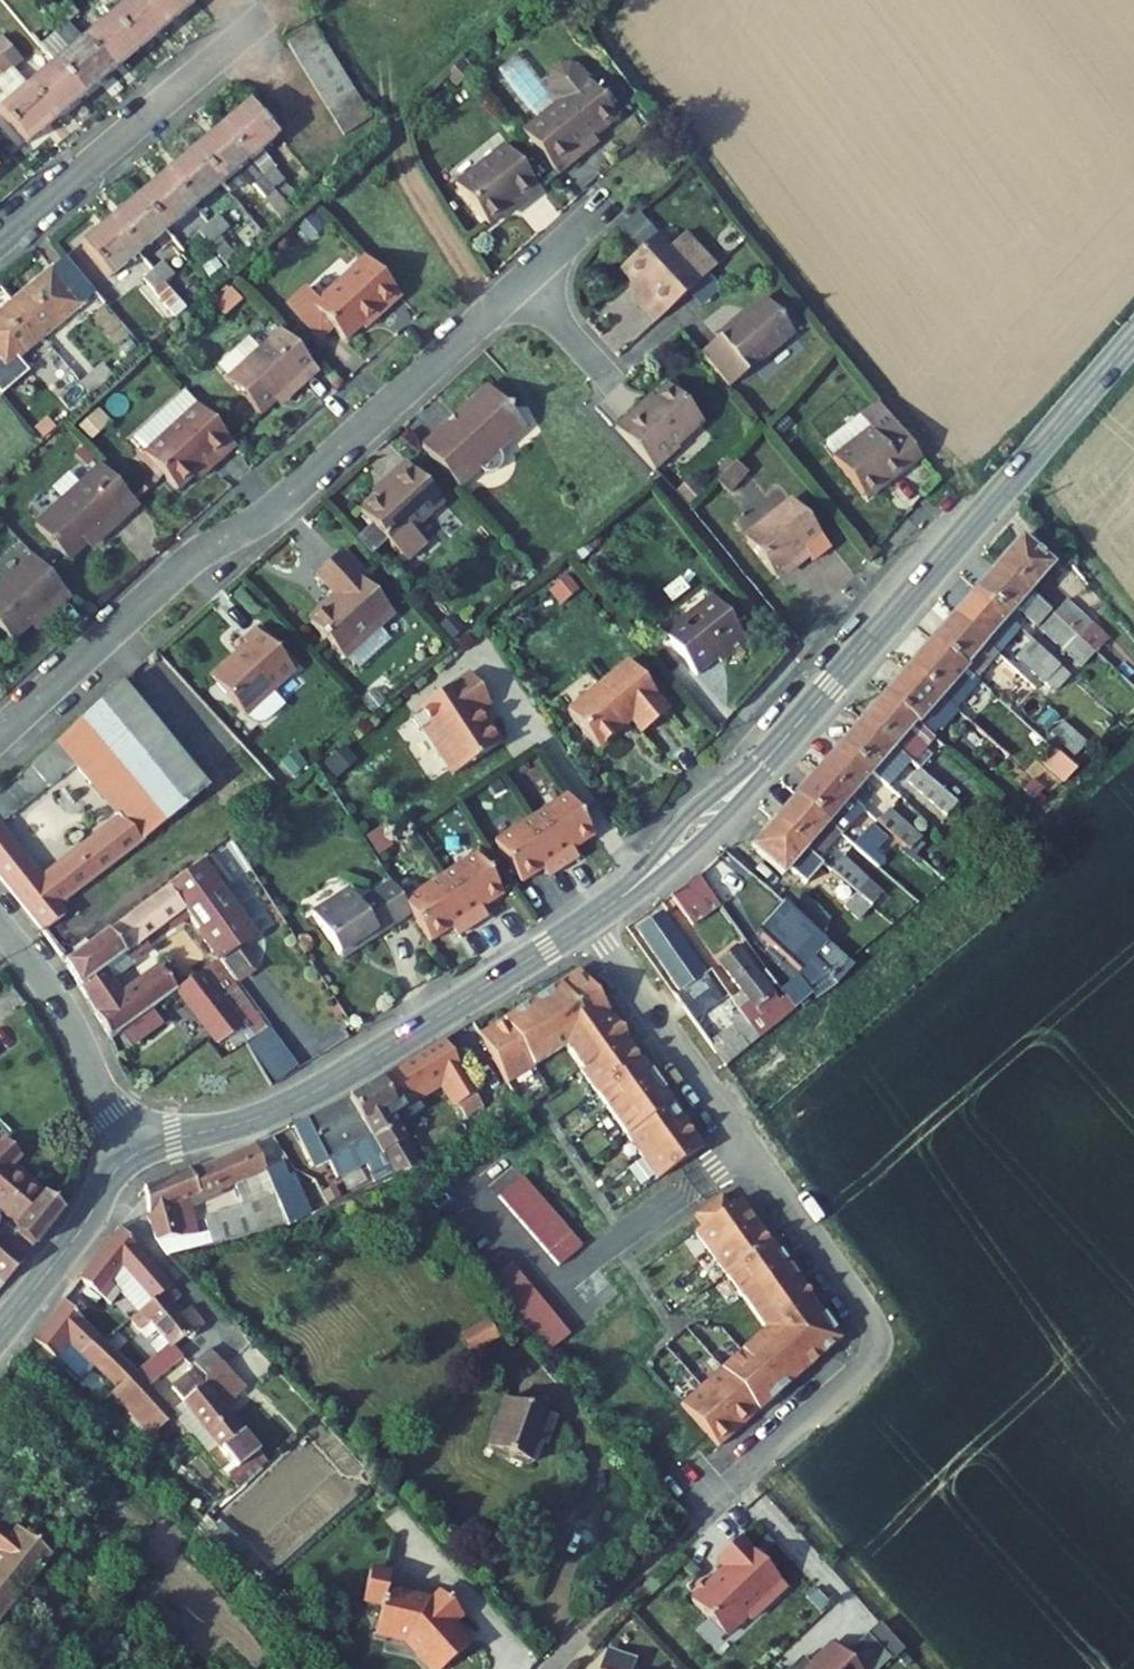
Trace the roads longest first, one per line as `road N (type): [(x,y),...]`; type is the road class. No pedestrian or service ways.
road 1 (tertiary): [(591,921),(764,763),(1133,338)]
road 2 (residential): [(591,921),(873,1319),(875,1346),(866,1368),(715,1504)]
road 3 (residential): [(522,279),(269,513),(204,547),(0,731)]
road 4 (tertiary): [(136,1170),(349,1070),(591,921)]
road 5 (residential): [(0,239),(280,4)]
road 6 (residential): [(136,1170),(67,1017),(0,921)]
road 7 (tertiary): [(0,1332),(136,1170)]
road 8 (residential): [(615,381),(522,279)]

